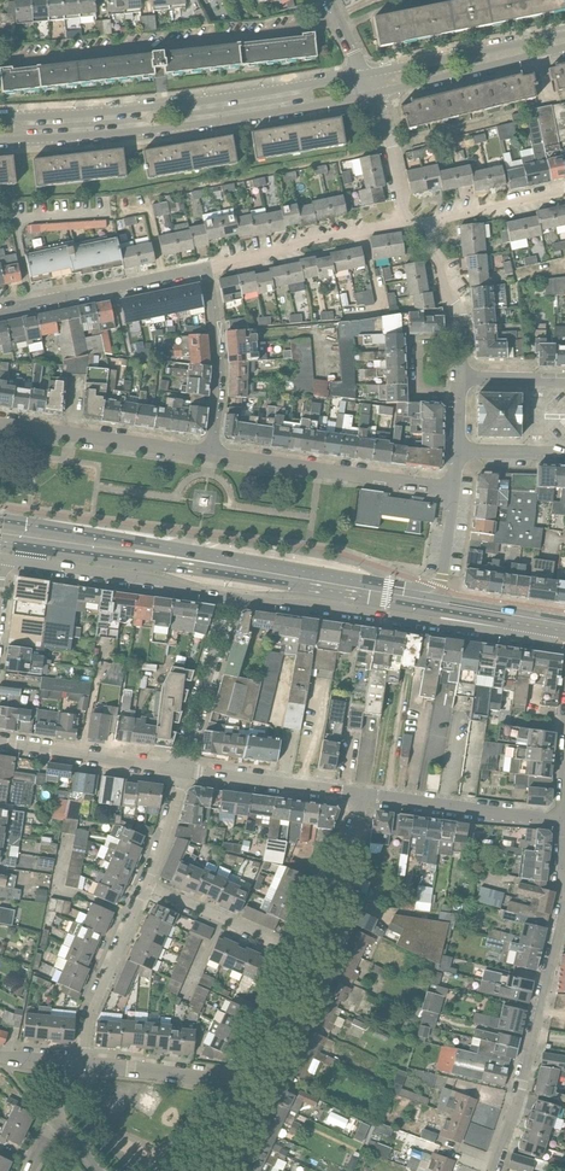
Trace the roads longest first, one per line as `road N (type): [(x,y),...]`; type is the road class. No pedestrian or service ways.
road 1 (tertiary): [(0,141),(201,124),(376,94)]
road 2 (tertiary): [(367,75),(125,110),(0,118)]
road 3 (residential): [(231,598),(533,638),(552,625)]
road 4 (residential): [(494,1170),(564,916)]
road 5 (primary): [(408,598),(161,555)]
road 6 (residential): [(455,489),(211,455)]
road 7 (residential): [(211,455),(0,425)]
road 8 (residential): [(0,307),(206,265)]
road 9 (residential): [(30,563),(231,598)]
road 10 (residential): [(563,821),(362,797)]
road 11 (tertiary): [(564,36),(367,75)]
road 12 (residential): [(206,265),(401,219)]
road 13 (tertiary): [(376,94),(564,47)]
road 14 (residential): [(211,455),(218,379),(206,265)]
road 15 (residential): [(82,1065),(87,1012),(142,887)]
road 16 (residential): [(184,771),(0,743)]
road 17 (residential): [(362,797),(184,771)]
road 18 (residential): [(184,771),(231,598)]
road 19 (residential): [(304,955),(142,887)]
road 20 (residential): [(304,955),(362,797)]
road 21 (primary): [(161,555),(150,545),(0,521)]
road 22 (residential): [(246,1078),(82,1065)]
road 23 (primary): [(552,625),(408,598)]
road 24 (residential): [(431,227),(564,195)]
road 25 (residential): [(246,1078),(304,955)]
road 26 (primary): [(32,546),(148,562),(161,555)]
road 27 (residential): [(455,489),(442,579),(408,598)]
road 28 (residential): [(401,219),(376,94)]
road 29 (residential): [(142,887),(184,771)]
road 30 (residential): [(459,344),(448,267),(431,227)]

